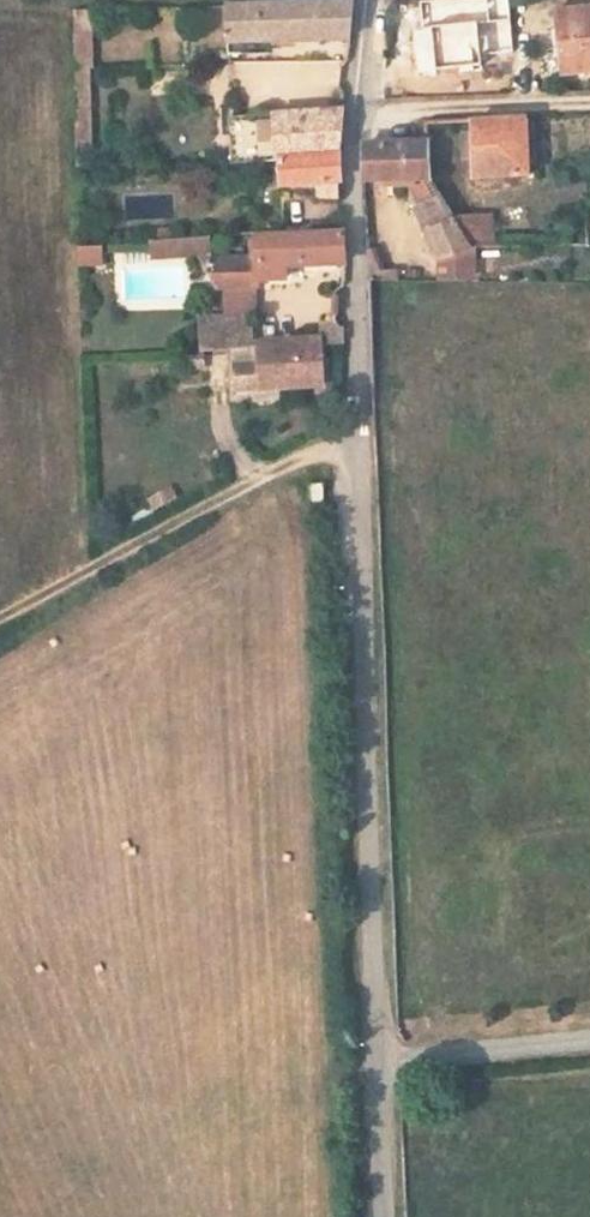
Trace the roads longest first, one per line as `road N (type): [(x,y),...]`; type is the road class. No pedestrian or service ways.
road 1 (residential): [(370,0),(357,155),(367,629)]
road 2 (unclassified): [(367,629),(388,1216)]
road 3 (track): [(0,616),(363,433)]

